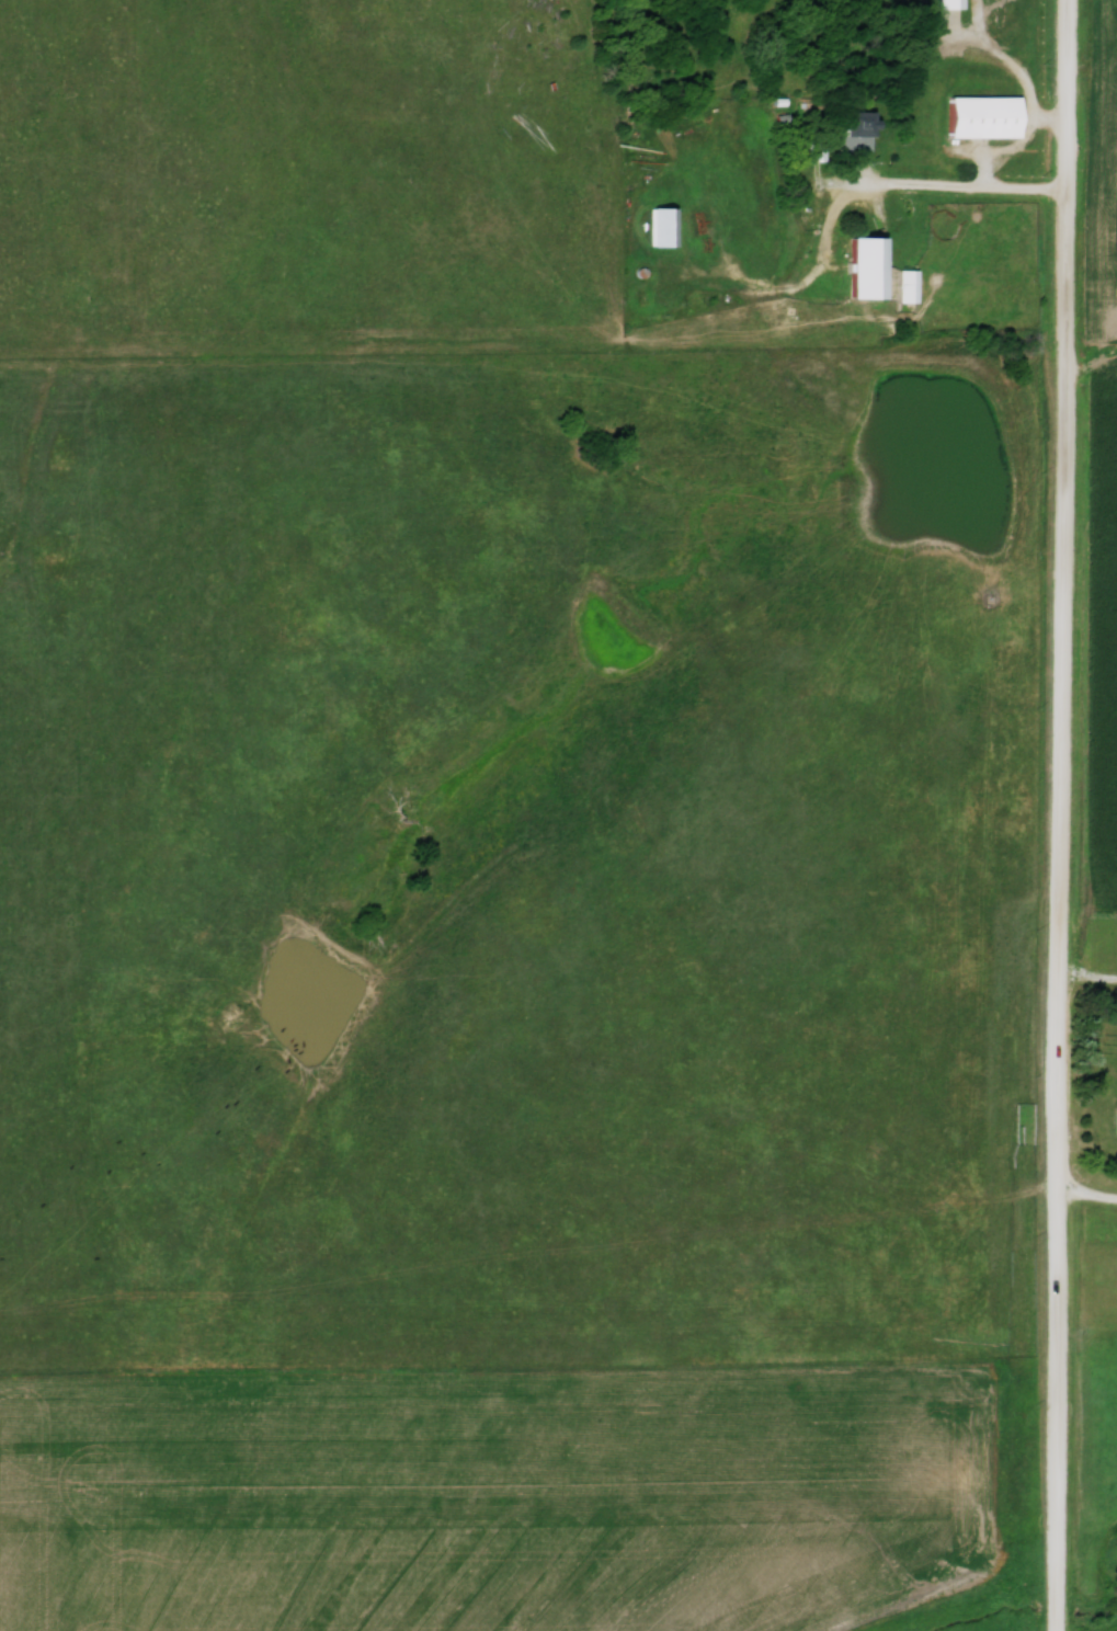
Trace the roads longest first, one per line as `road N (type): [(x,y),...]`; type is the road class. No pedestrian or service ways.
road 1 (residential): [(1059,1630),(1071,0)]

